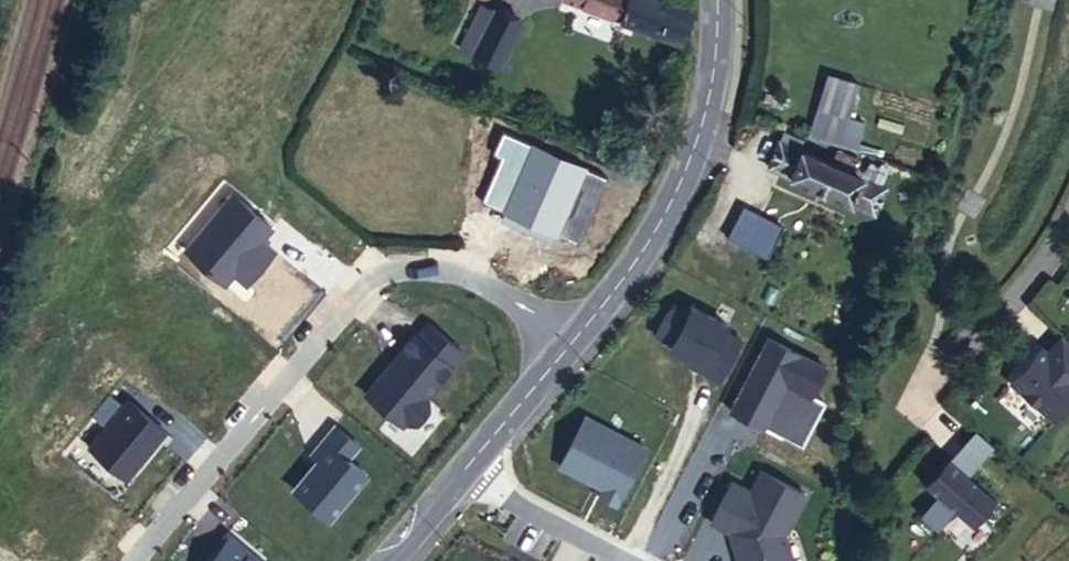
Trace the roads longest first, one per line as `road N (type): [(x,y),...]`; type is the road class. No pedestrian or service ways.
road 1 (residential): [(571,337),(456,273),(409,269),(376,276),(132,560)]
road 2 (tertiary): [(713,0),(713,77),(690,165),(633,258),(571,337)]
road 3 (residential): [(464,472),(632,560)]
road 4 (tertiary): [(571,337),(464,472)]
road 5 (residential): [(1068,220),(967,343)]

